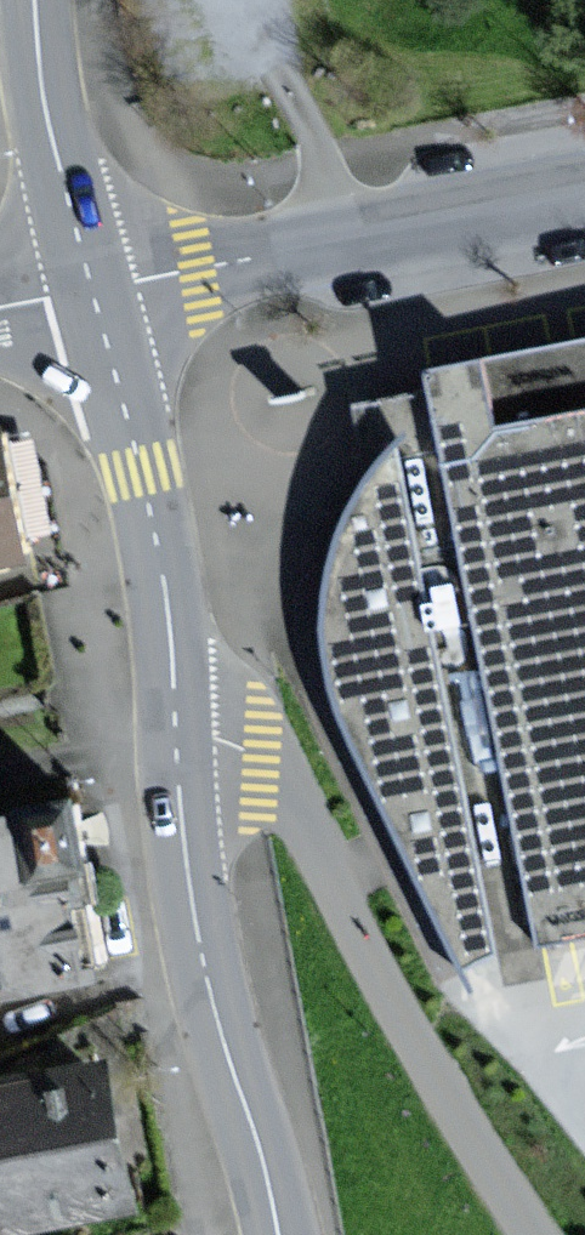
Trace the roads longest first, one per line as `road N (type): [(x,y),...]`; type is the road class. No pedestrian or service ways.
road 1 (residential): [(176,720),(258,756),(290,782),(371,961),(533,1234)]
road 2 (secondary): [(280,1234),(201,951),(176,720)]
road 3 (residential): [(584,192),(92,291)]
road 4 (secondary): [(176,720),(165,577),(92,291)]
road 5 (secondary): [(92,291),(49,120),(35,0)]

